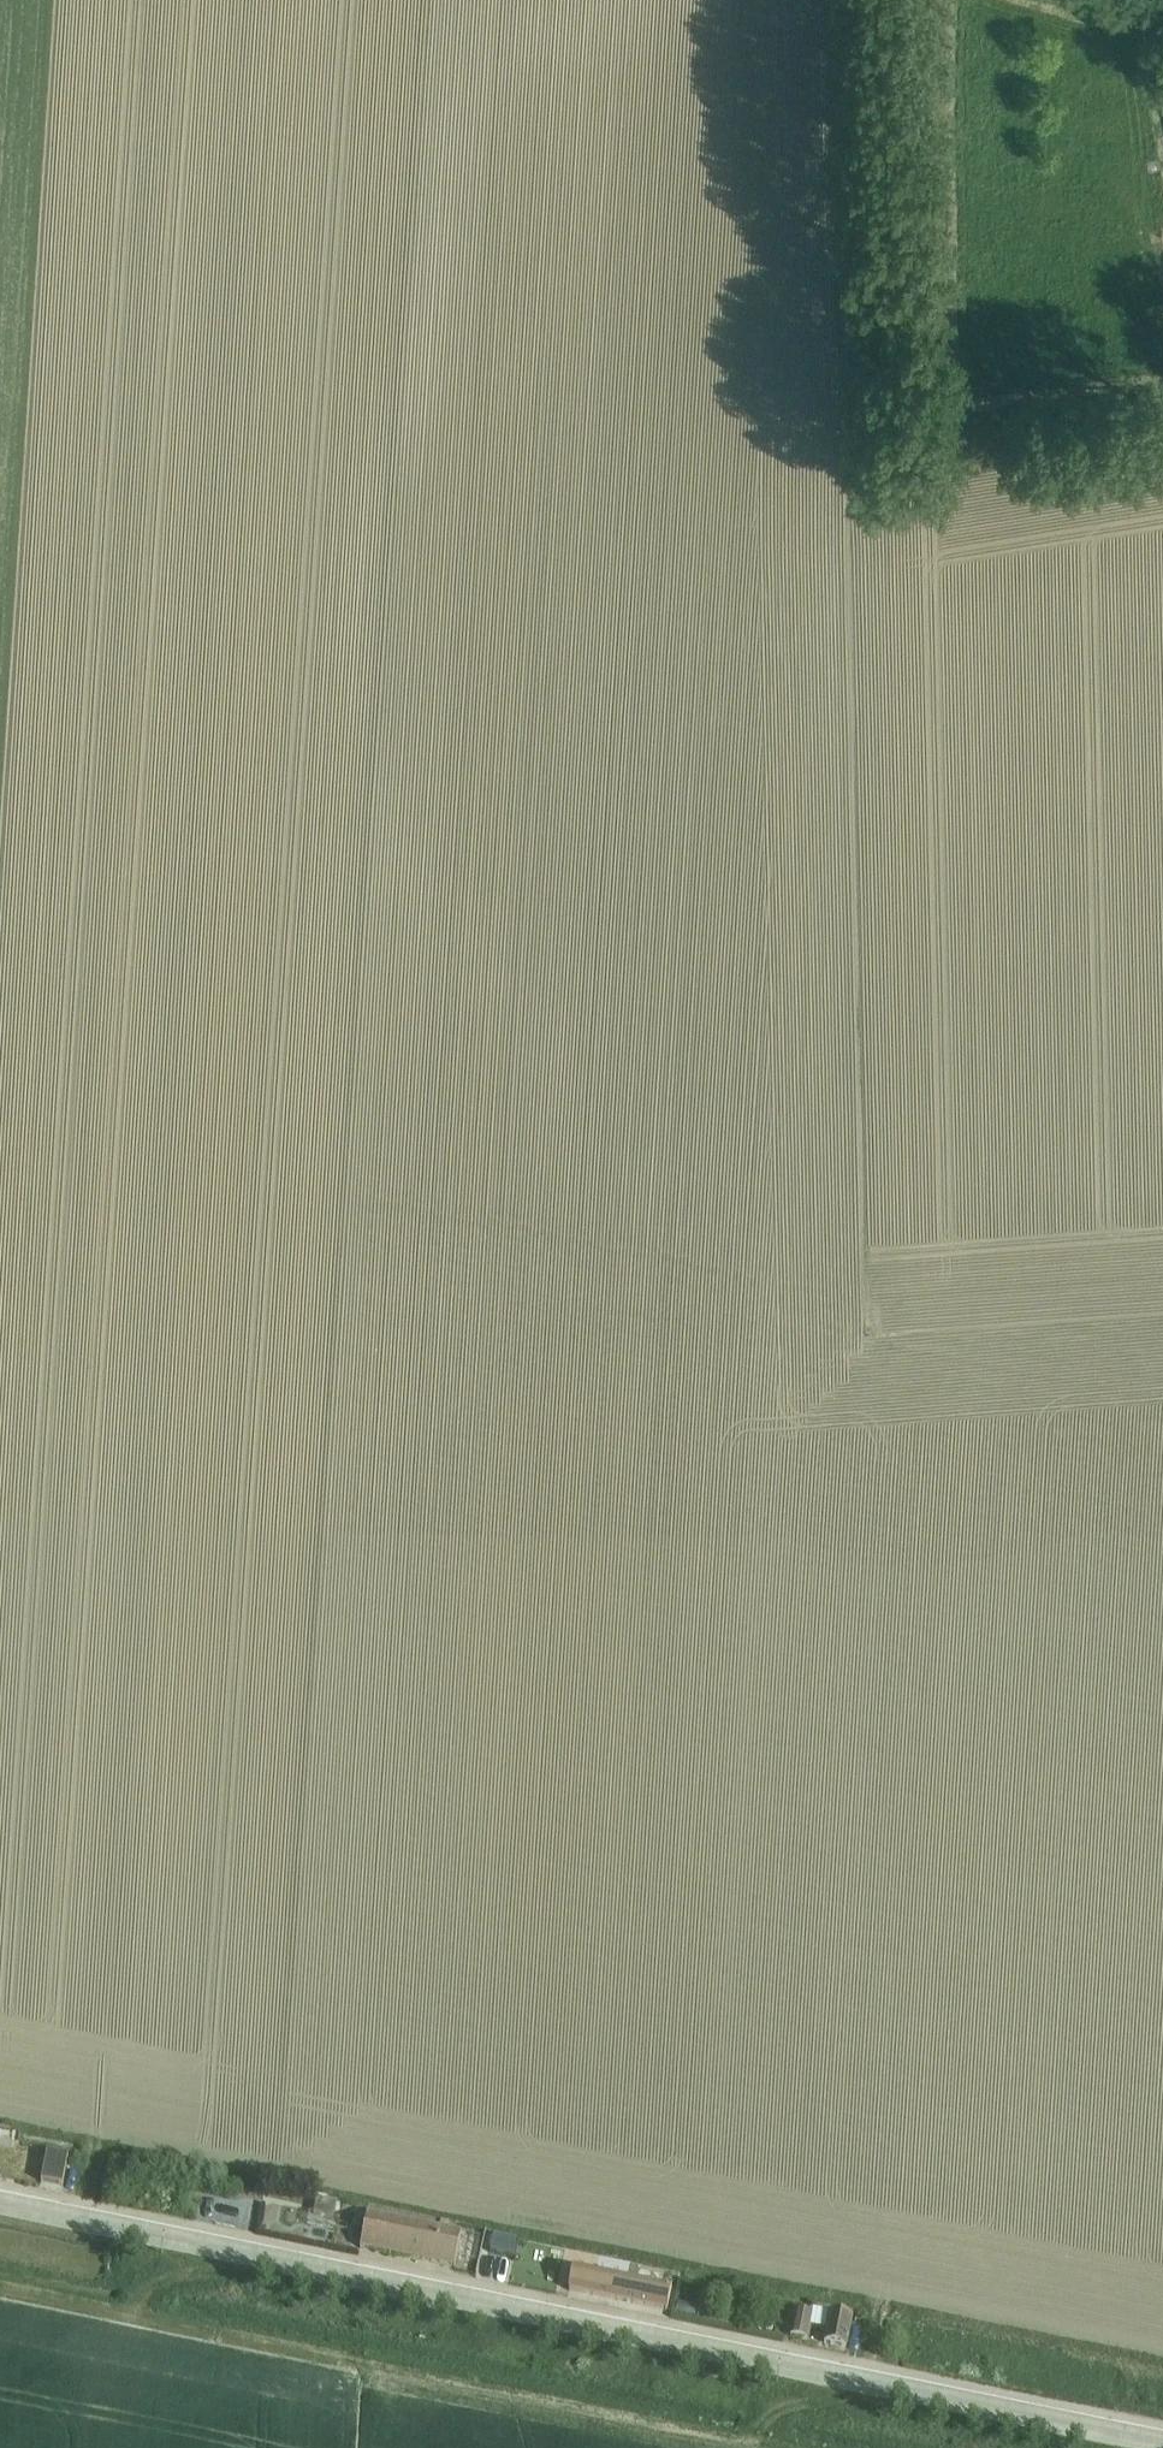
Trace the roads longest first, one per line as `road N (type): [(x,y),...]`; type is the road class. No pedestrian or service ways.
road 1 (residential): [(1162,2443),(0,2204)]

